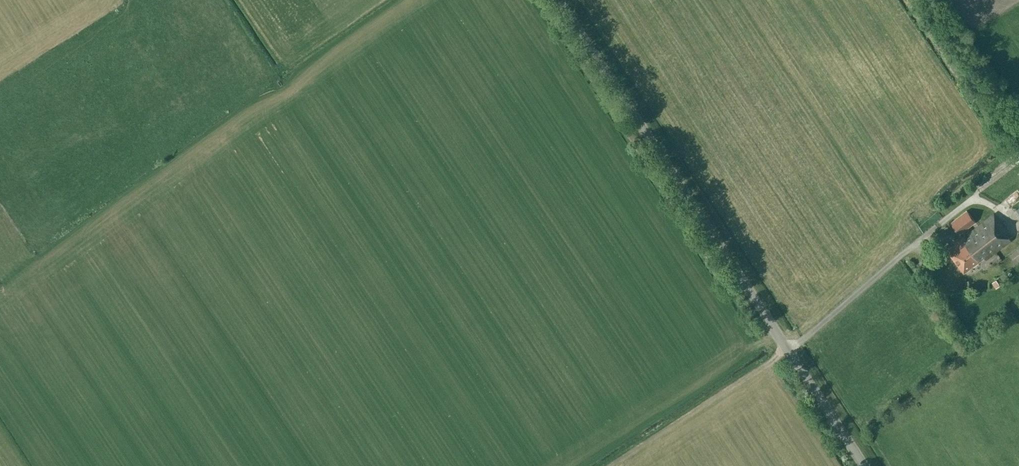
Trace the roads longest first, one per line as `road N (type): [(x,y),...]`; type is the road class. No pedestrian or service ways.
road 1 (tertiary): [(865,465),(563,0)]

